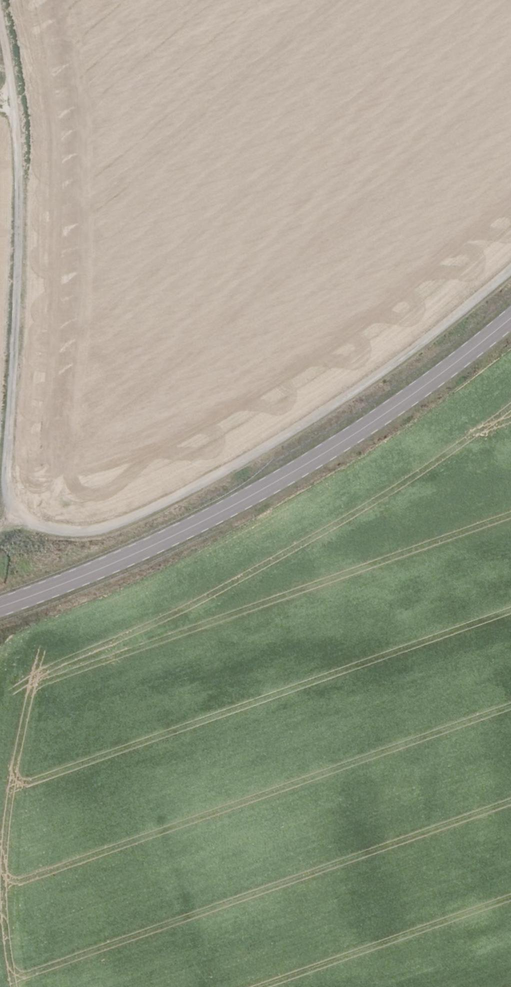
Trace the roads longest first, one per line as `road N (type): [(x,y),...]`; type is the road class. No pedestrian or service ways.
road 1 (track): [(510,269),(408,356),(162,499),(121,521),(55,529),(25,518),(5,482),(16,341),(16,110)]
road 2 (primary): [(510,323),(364,434),(245,502),(0,609)]

